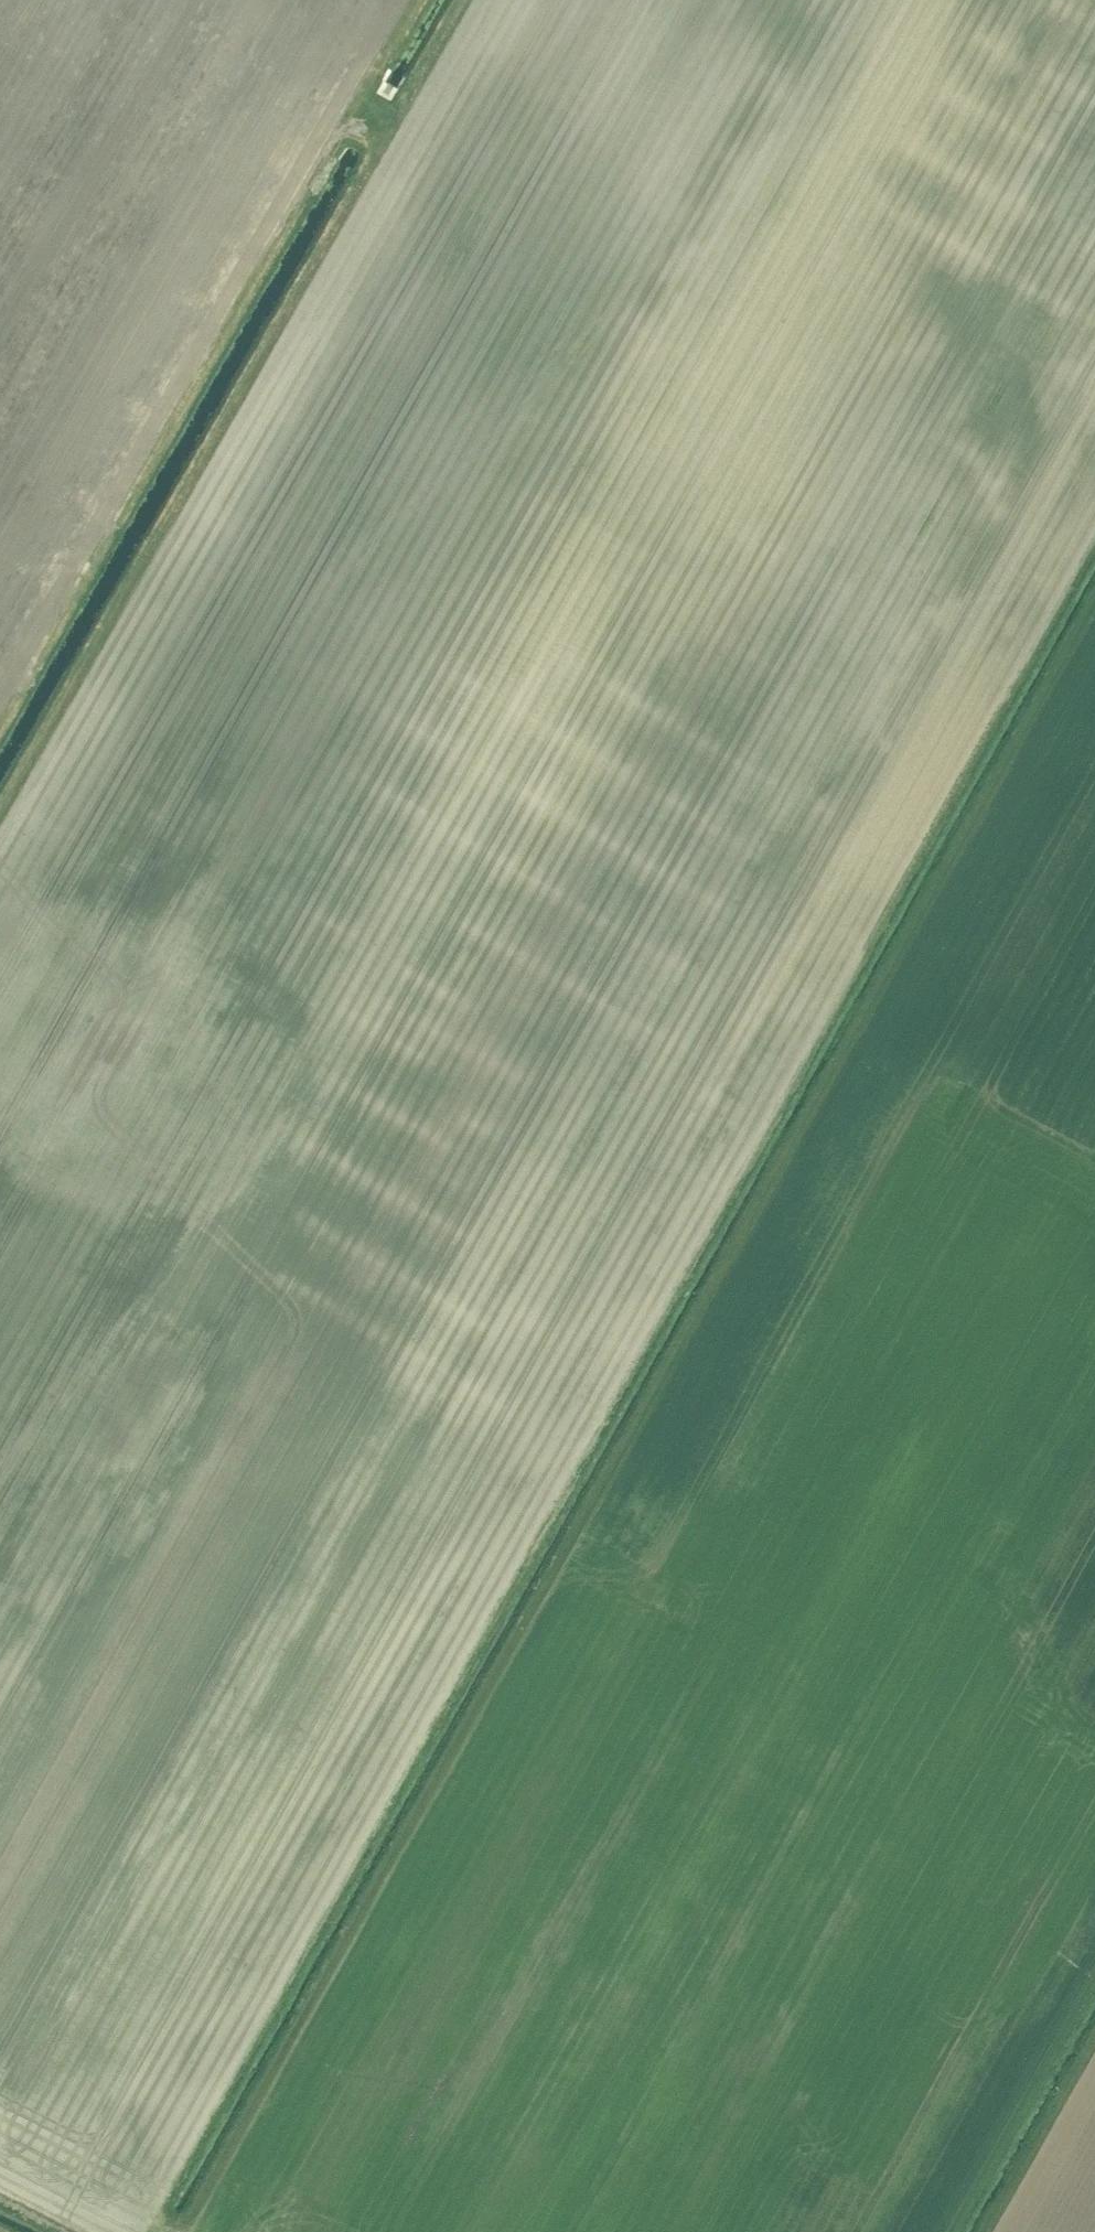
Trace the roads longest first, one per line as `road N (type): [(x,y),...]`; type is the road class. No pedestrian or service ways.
road 1 (track): [(0,722),(411,0)]

